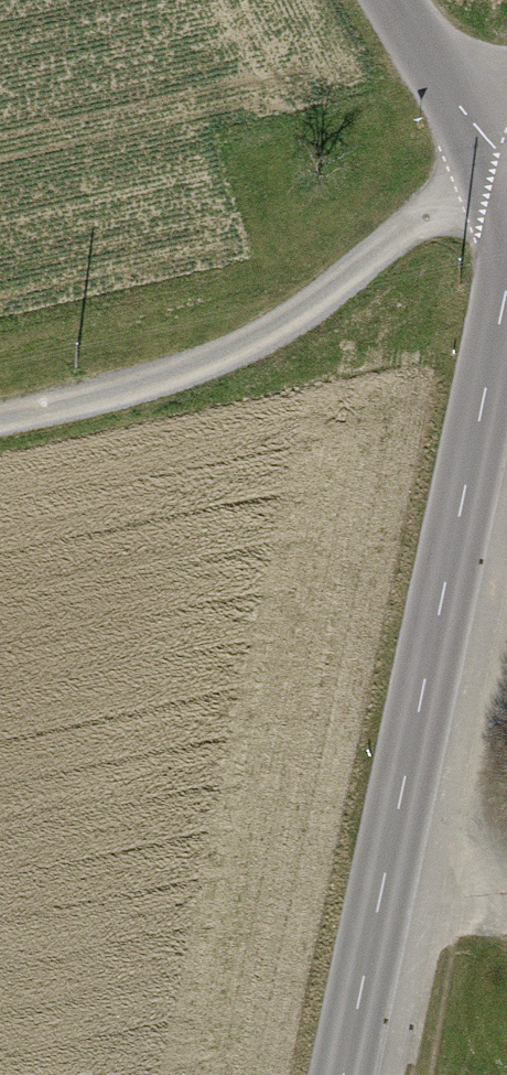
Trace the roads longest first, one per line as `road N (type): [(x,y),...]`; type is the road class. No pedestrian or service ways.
road 1 (tertiary): [(346,1074),(506,322)]
road 2 (track): [(487,147),(371,282),(239,364),(0,427)]
road 3 (tertiary): [(506,158),(487,147),(395,0)]
road 4 (track): [(397,836),(506,935)]

